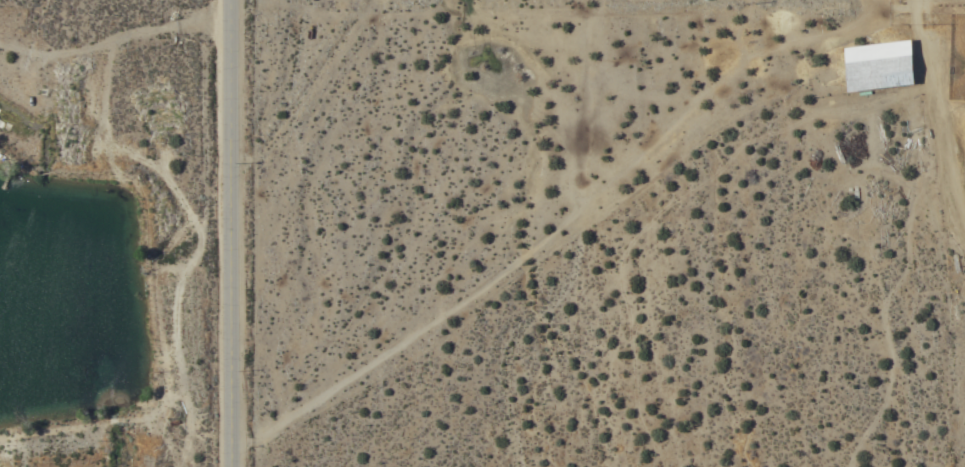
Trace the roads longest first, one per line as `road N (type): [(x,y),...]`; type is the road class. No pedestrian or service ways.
road 1 (tertiary): [(230,0),(233,466)]
road 2 (track): [(964,307),(950,360),(950,466)]

